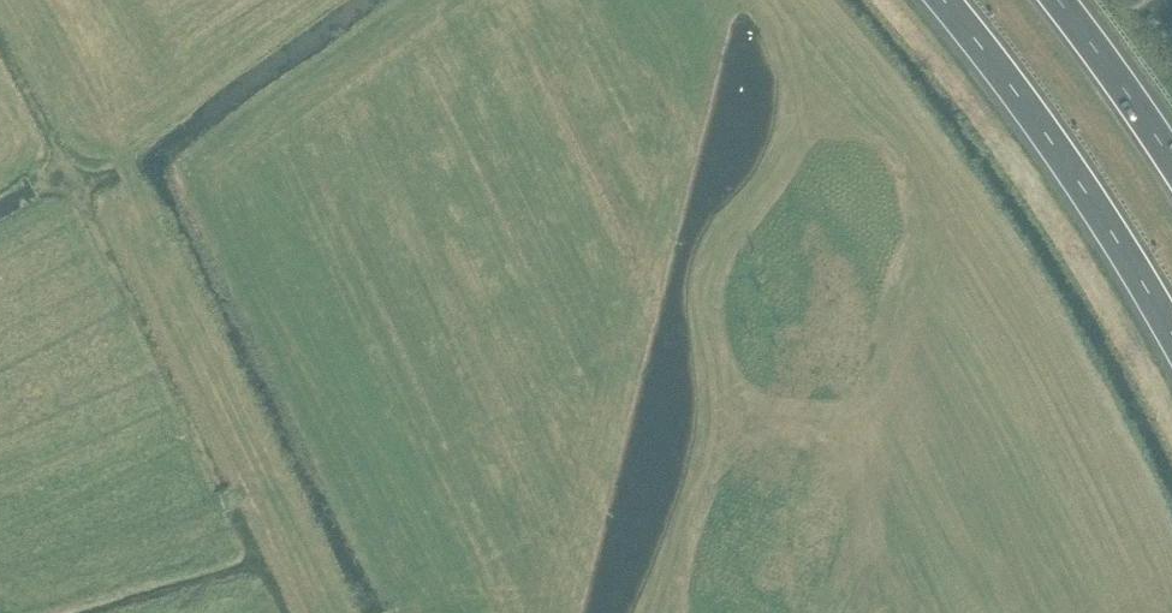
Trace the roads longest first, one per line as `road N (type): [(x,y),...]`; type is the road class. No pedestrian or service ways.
road 1 (trunk): [(936,0),(1021,107),(1171,347)]
road 2 (trunk): [(1171,151),(1065,0)]

